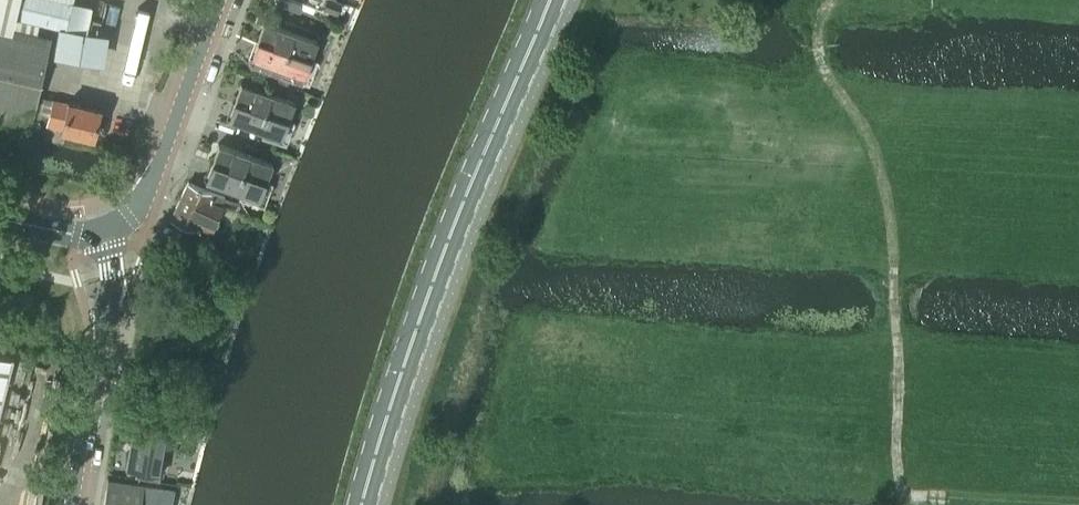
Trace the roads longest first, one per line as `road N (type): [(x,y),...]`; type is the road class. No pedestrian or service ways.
road 1 (primary): [(363,504),(427,294),(549,0)]
road 2 (tertiary): [(71,504),(109,301),(105,237)]
road 3 (tertiary): [(105,237),(128,221),(147,190),(219,0)]
road 4 (track): [(899,504),(896,252)]

